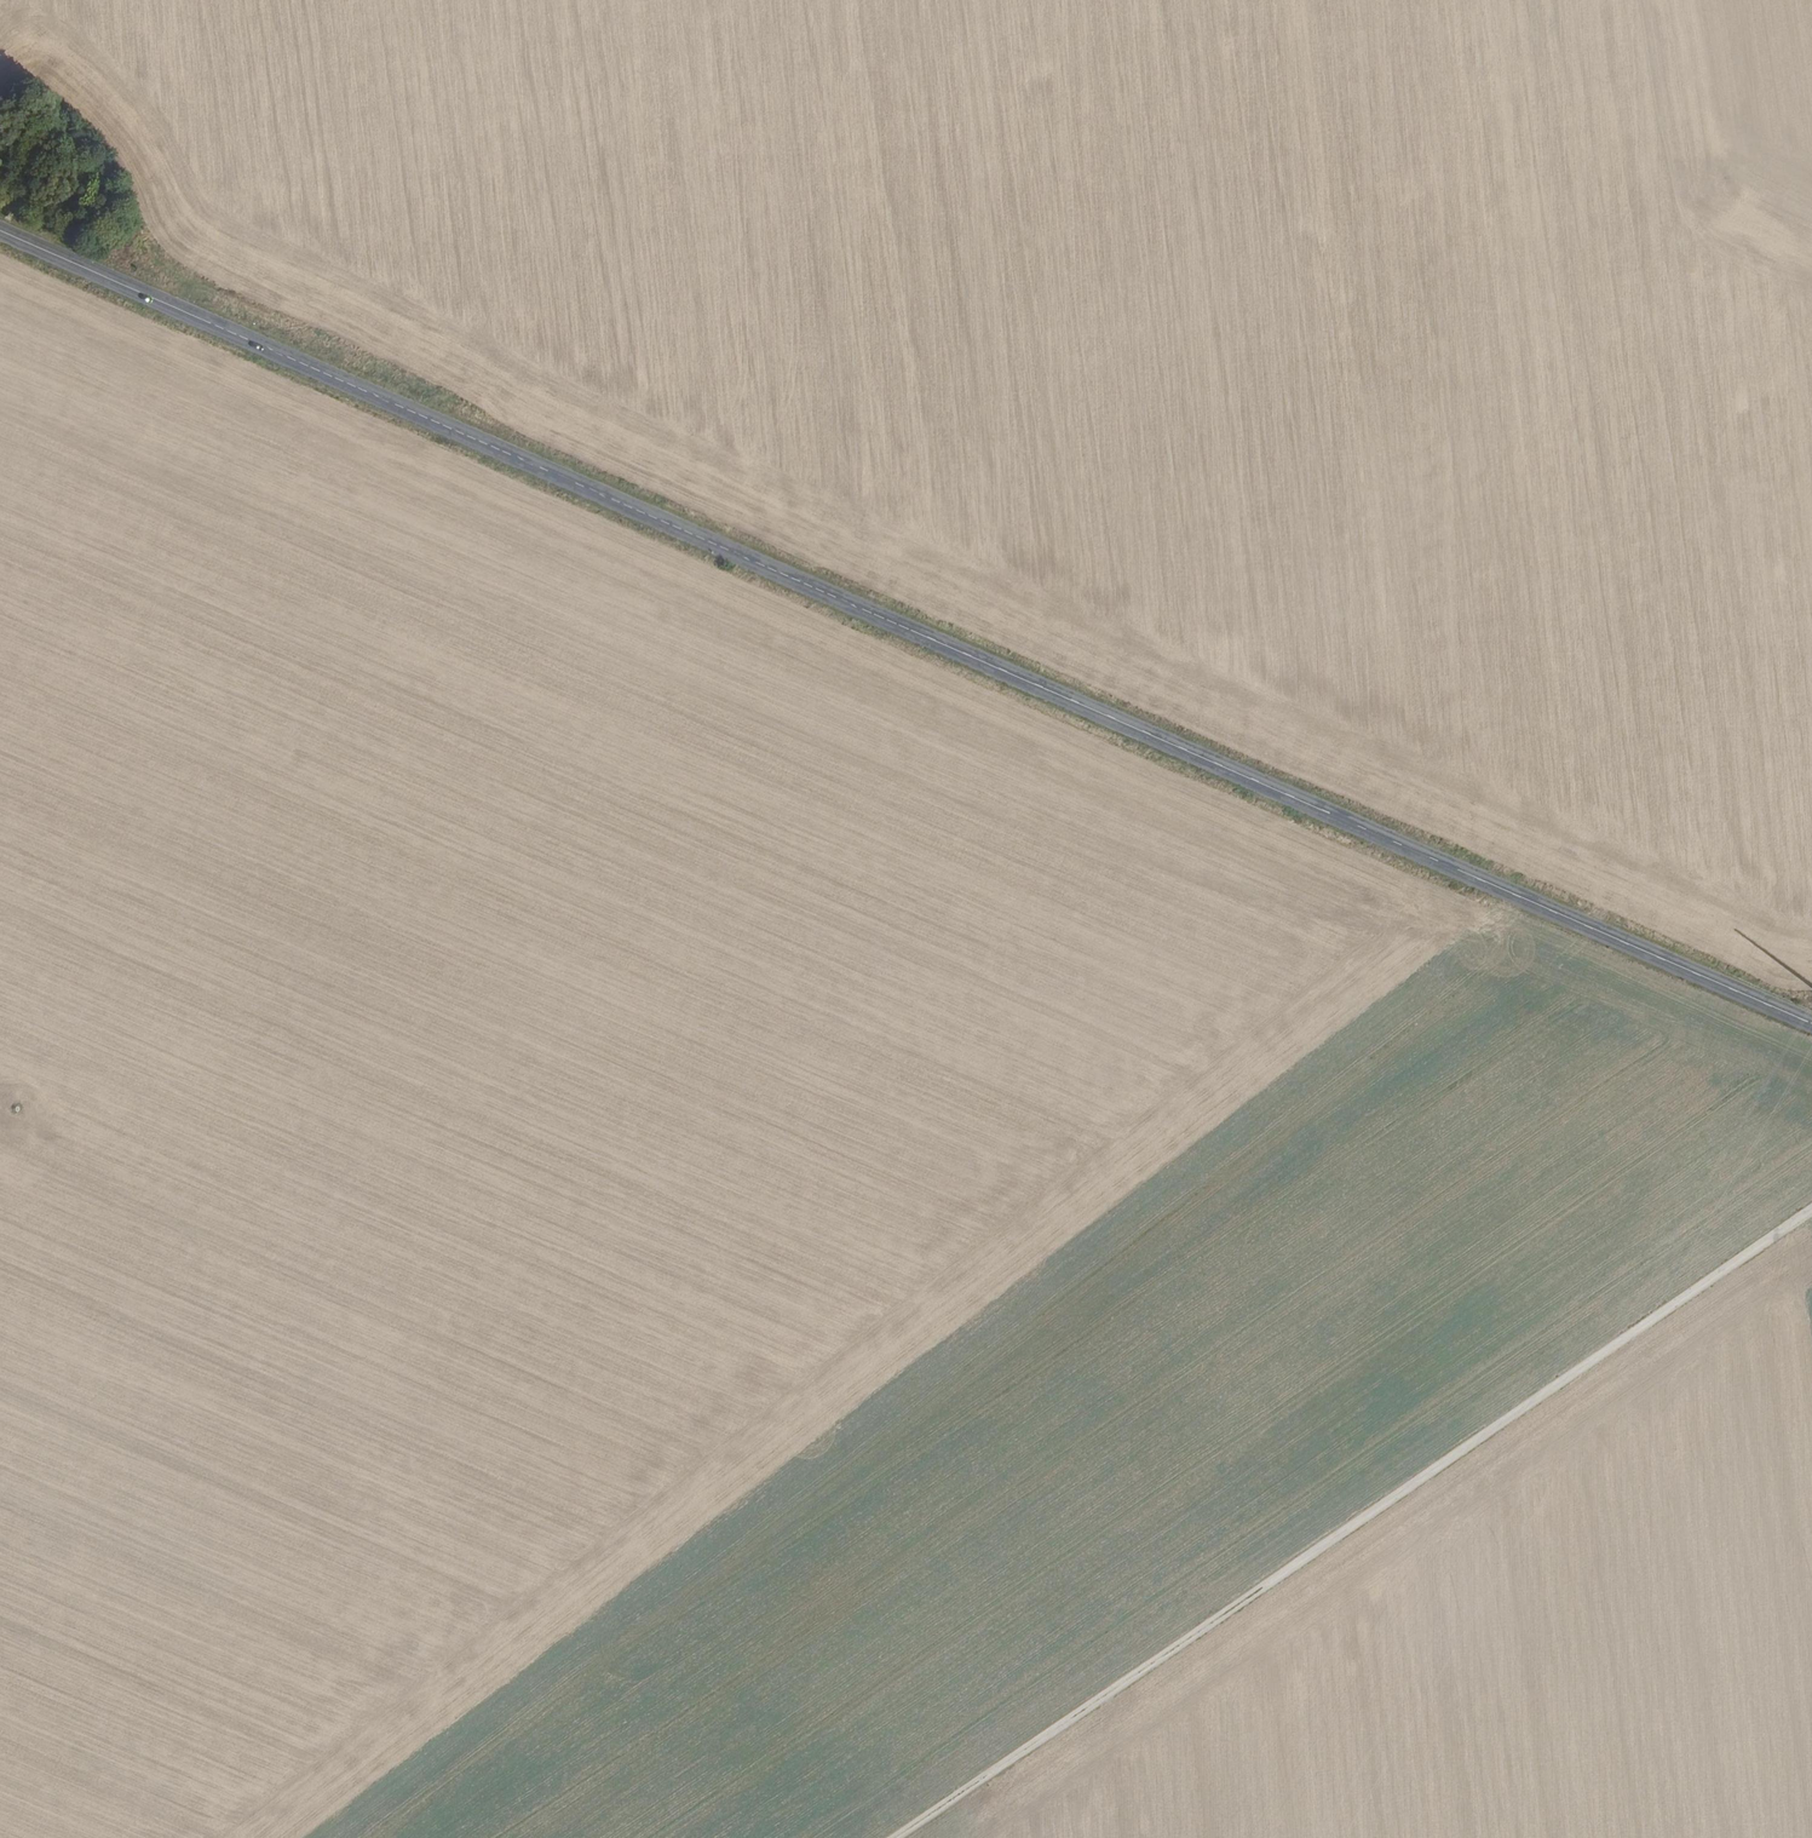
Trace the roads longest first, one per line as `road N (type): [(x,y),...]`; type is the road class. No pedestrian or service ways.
road 1 (secondary): [(1811,1022),(0,231)]
road 2 (track): [(892,1837),(1811,1215)]

